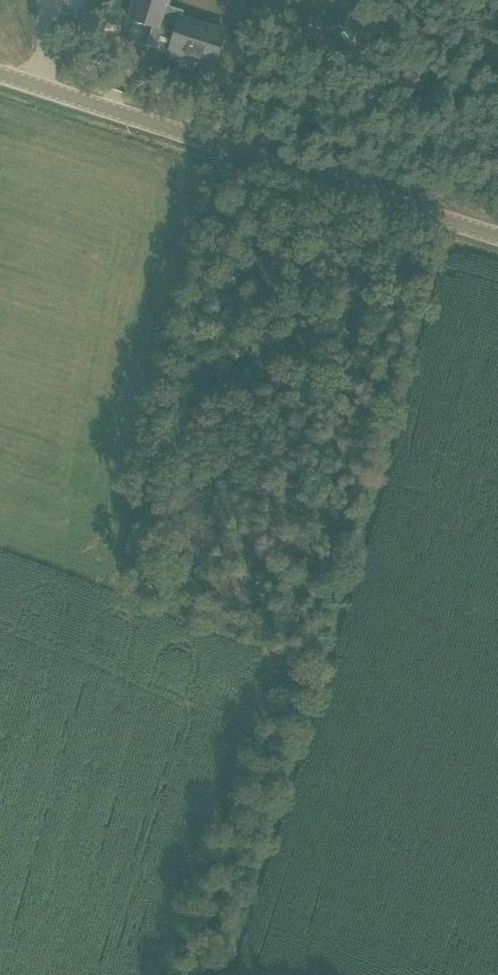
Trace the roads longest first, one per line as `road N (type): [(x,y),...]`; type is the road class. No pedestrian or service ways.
road 1 (tertiary): [(497,227),(0,72)]

